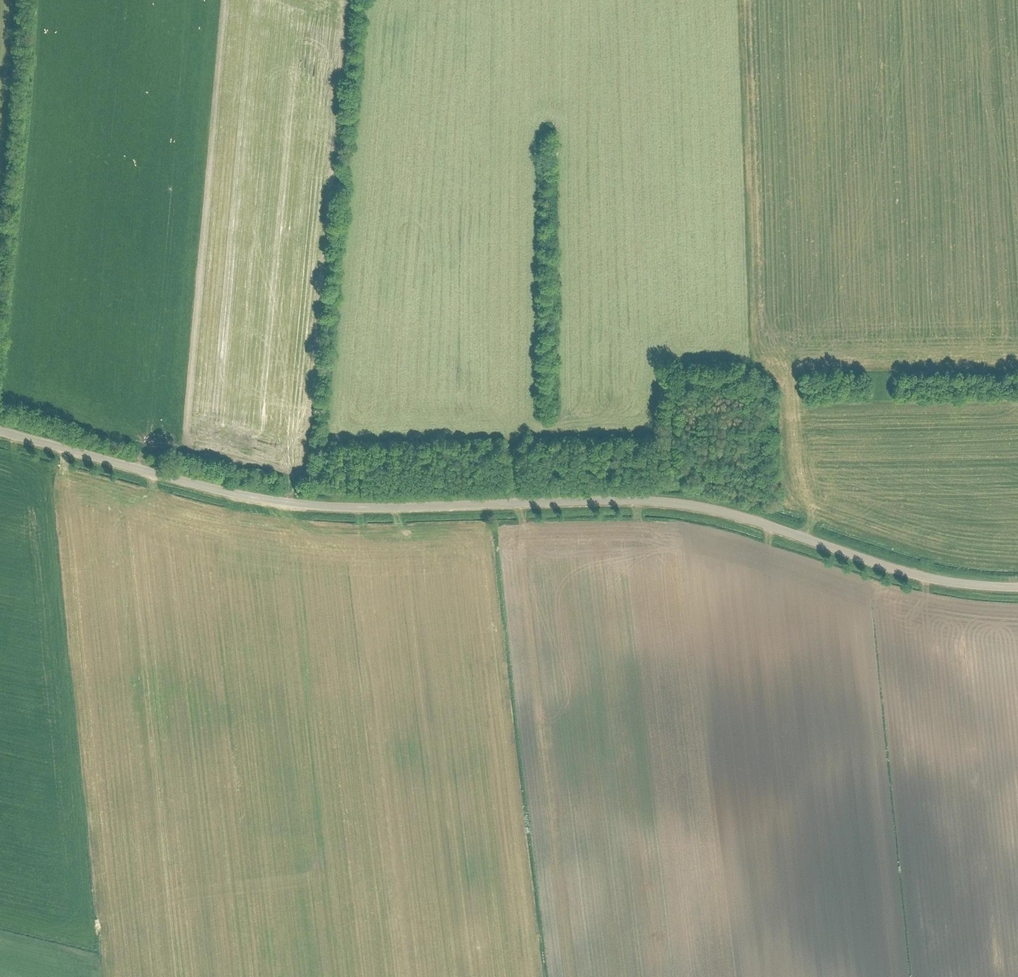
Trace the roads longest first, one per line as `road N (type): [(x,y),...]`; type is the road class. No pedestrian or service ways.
road 1 (unclassified): [(0,430),(236,493),(314,505),(693,505),(922,576),(1017,586)]

